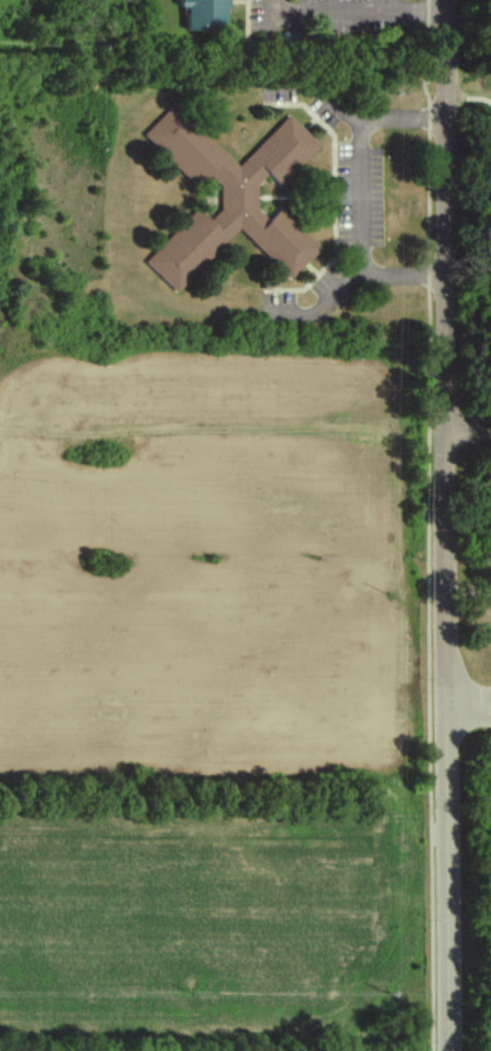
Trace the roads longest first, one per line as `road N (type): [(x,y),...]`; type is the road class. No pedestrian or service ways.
road 1 (residential): [(448,1050),(442,0)]

